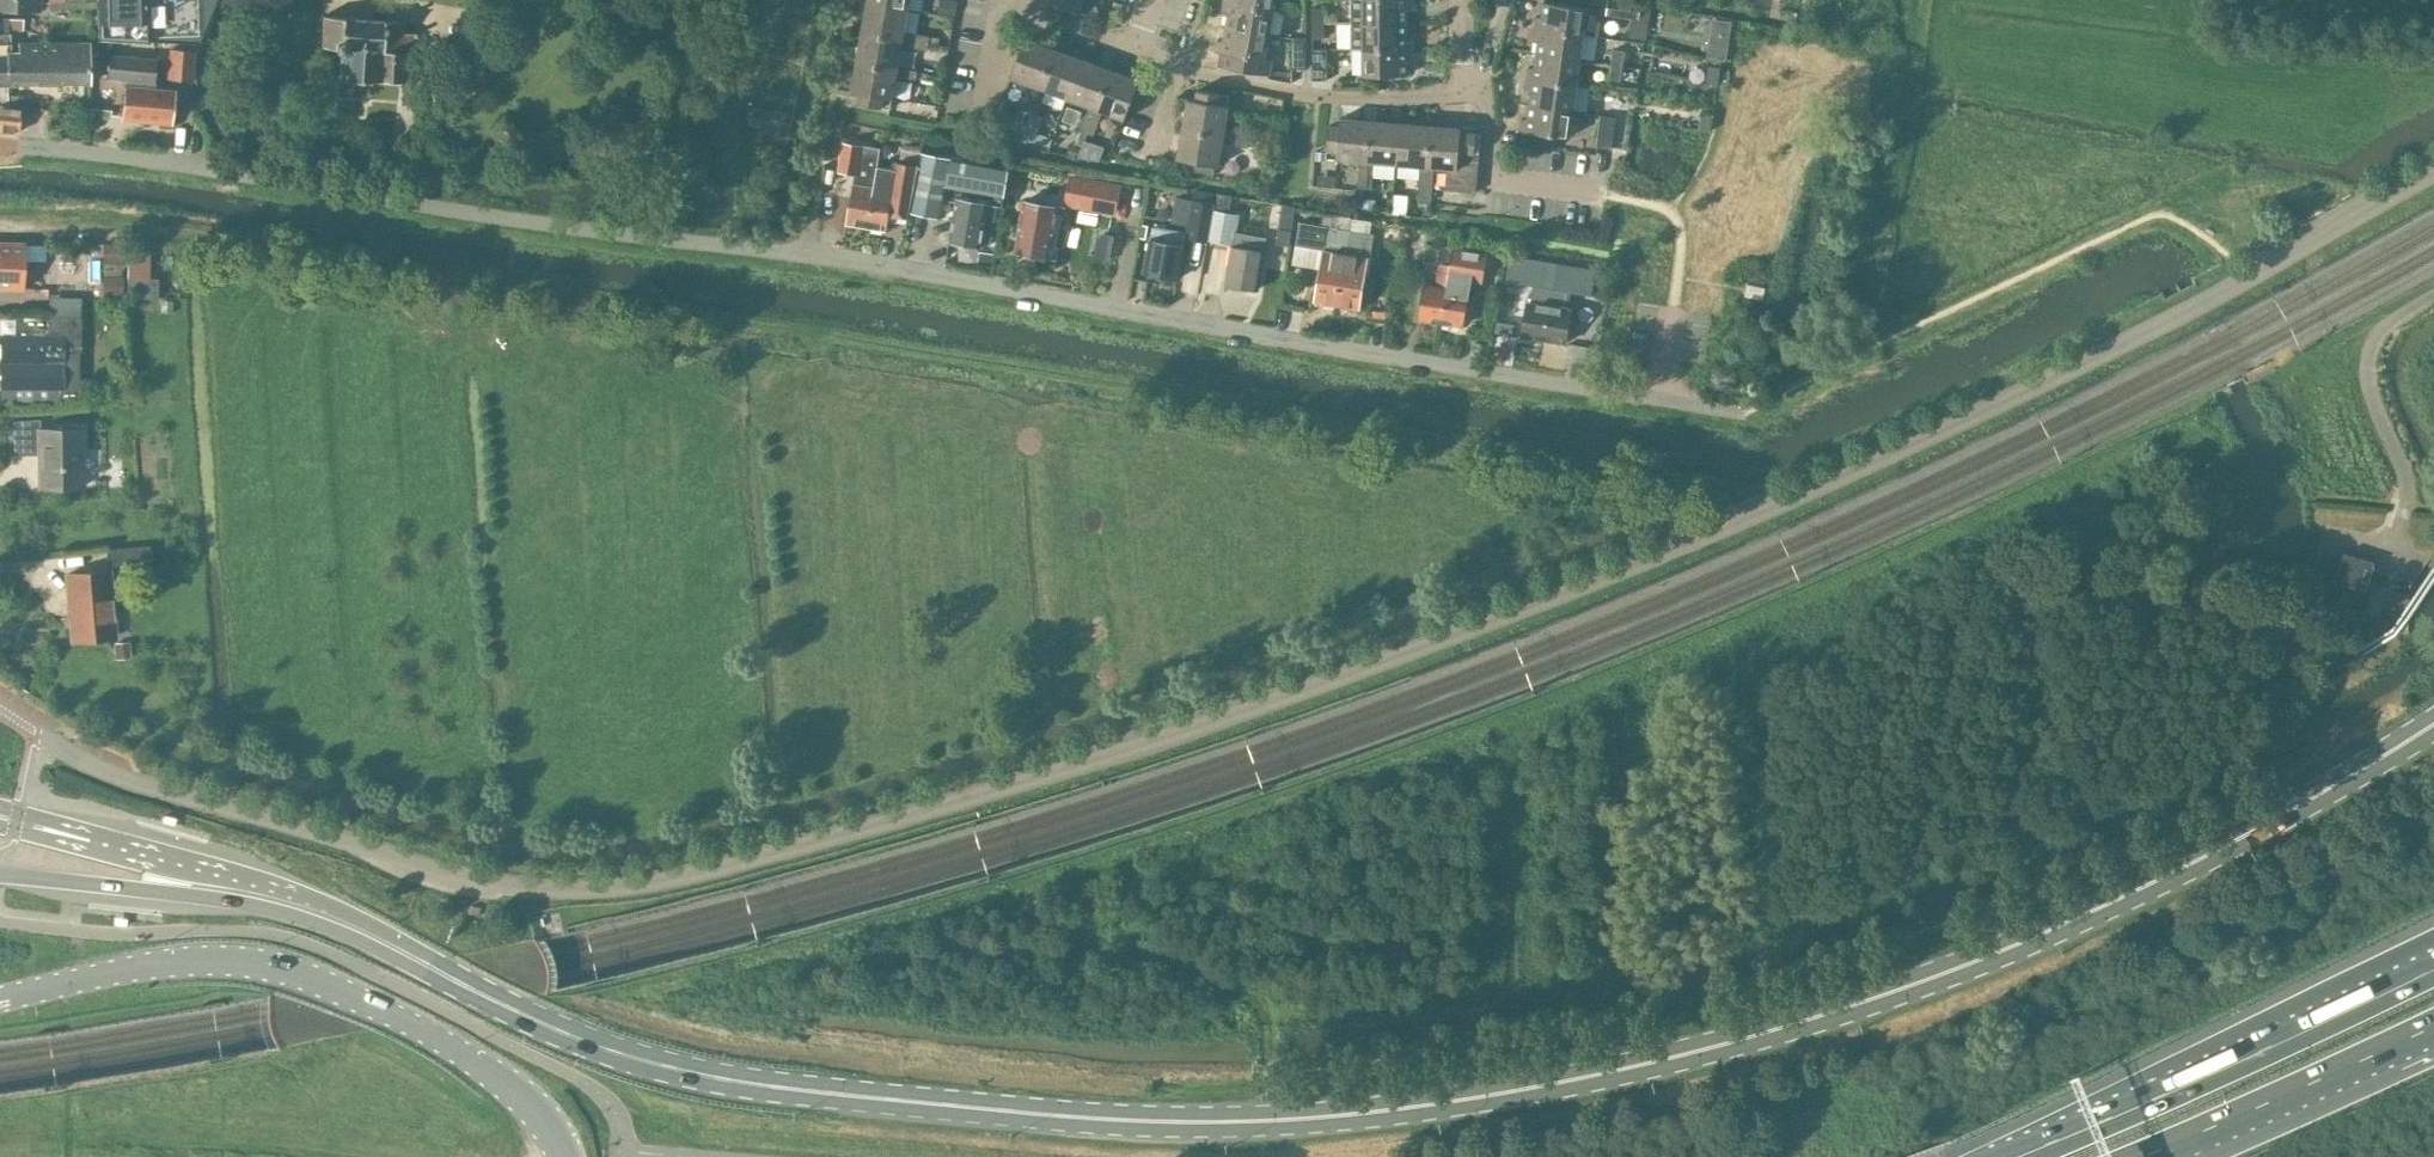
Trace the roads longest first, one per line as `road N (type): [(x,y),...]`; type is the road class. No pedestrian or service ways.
road 1 (unclassified): [(35,730),(110,775),(477,877),(599,886),(677,876),(1046,774),(1314,684),(1666,550),(2023,390),(2433,169)]
road 2 (primary): [(201,884),(275,899),(389,940),(580,1037),(679,1066),(1048,1112),(1294,1116),(1607,1070),(1940,972),(2201,856),(2433,720)]
road 3 (residential): [(1733,411),(805,254),(0,146)]
road 4 (tertiary): [(566,1156),(542,1116),(491,1067),(323,980),(239,960),(158,962),(0,999)]
road 5 (track): [(1733,411),(1839,361),(1865,307),(1883,251),(1925,0)]
road 6 (motorway): [(2433,967),(2009,1156)]
road 7 (track): [(2246,276),(2197,229),(2156,215),(1839,361)]
road 8 (residential): [(1485,94),(1310,94),(1232,80),(1130,49)]
road 9 (motorway): [(2132,1156),(2433,1024)]
road 10 (primary): [(0,876),(144,891),(201,884)]
road 11 (track): [(182,234),(0,220)]
road 12 (primary): [(201,884),(143,855),(74,836)]

